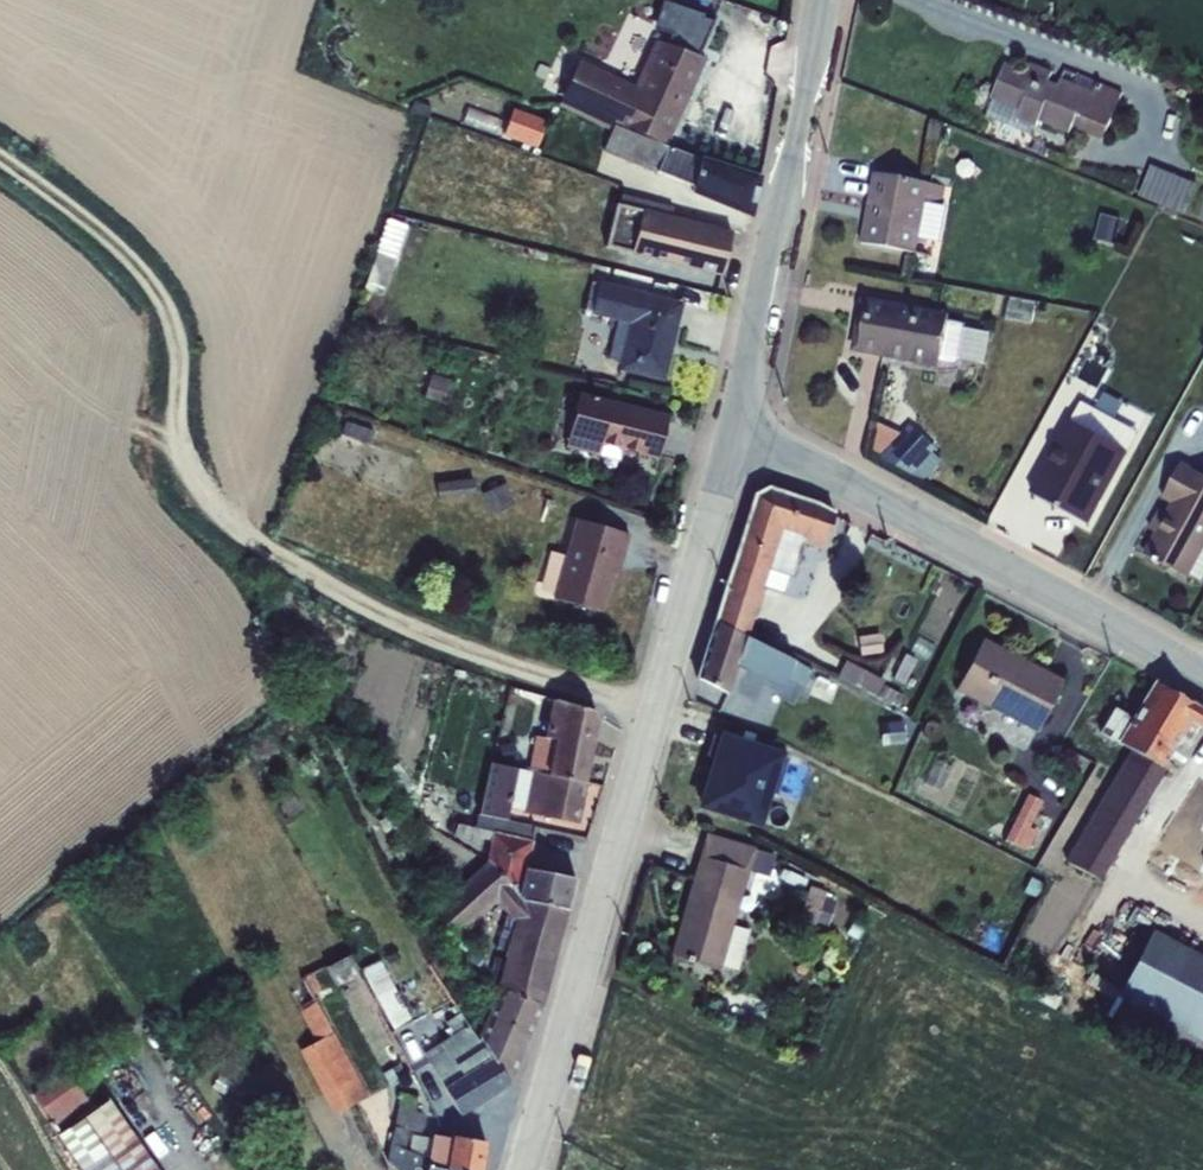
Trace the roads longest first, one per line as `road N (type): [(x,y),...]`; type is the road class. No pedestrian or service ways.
road 1 (track): [(0,157),(39,182),(152,288),(179,337),(175,412),(193,497),(295,573),(440,643),(648,714)]
road 2 (residential): [(530,1169),(648,714),(733,439)]
road 3 (unclassified): [(733,439),(851,488),(1202,679)]
road 4 (residential): [(733,439),(826,0)]

